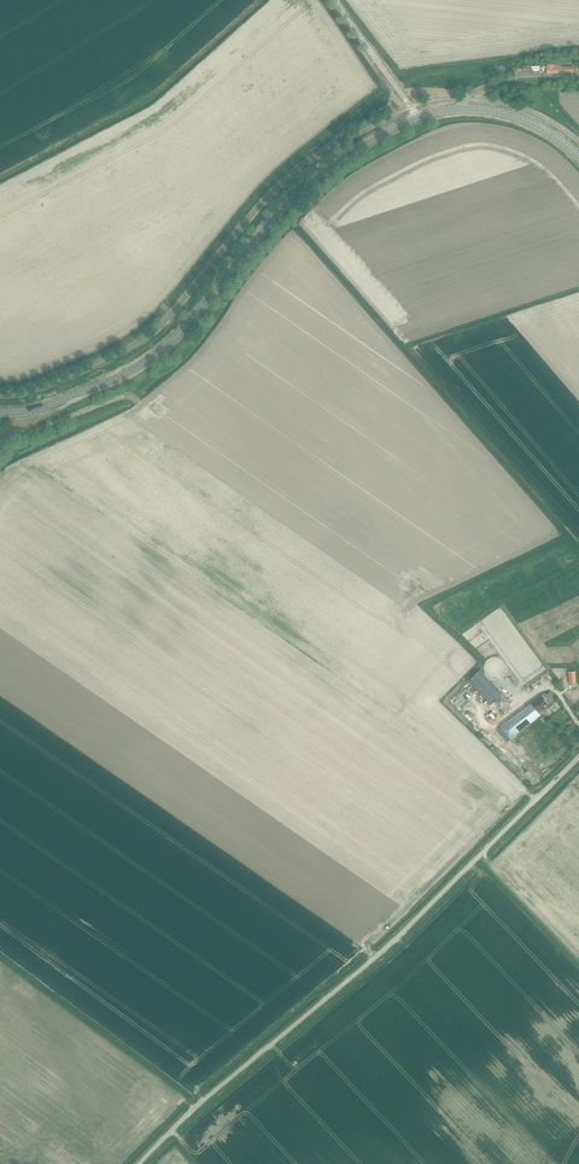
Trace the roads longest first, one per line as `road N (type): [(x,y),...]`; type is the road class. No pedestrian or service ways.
road 1 (unclassified): [(137,1163),(434,902),(578,755)]
road 2 (secondary): [(416,117),(342,158),(272,214),(152,357),(48,406),(0,413)]
road 3 (secondary): [(578,159),(535,125),(496,111),(416,117)]
road 4 (unclassified): [(416,117),(330,0)]
road 5 (track): [(17,433),(126,397),(141,407)]

